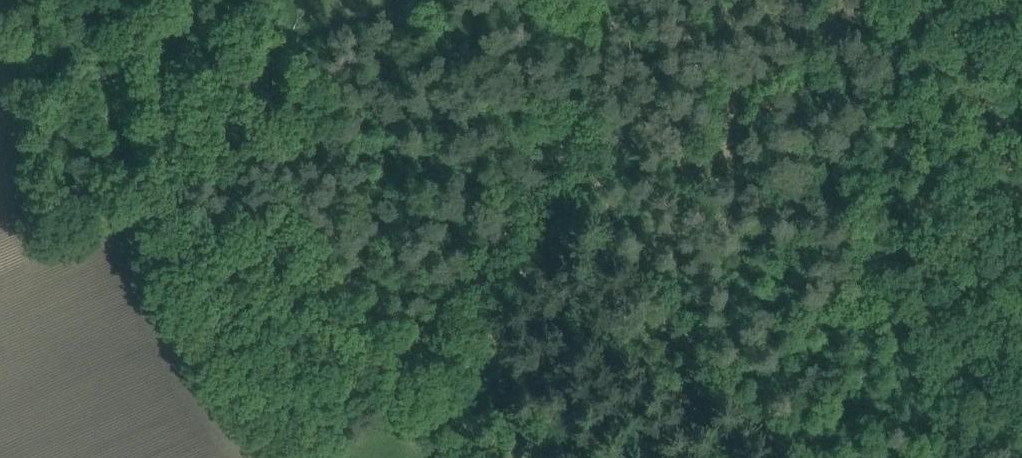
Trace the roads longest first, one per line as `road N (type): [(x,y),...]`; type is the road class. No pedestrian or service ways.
road 1 (track): [(630,0),(478,287),(395,381)]

